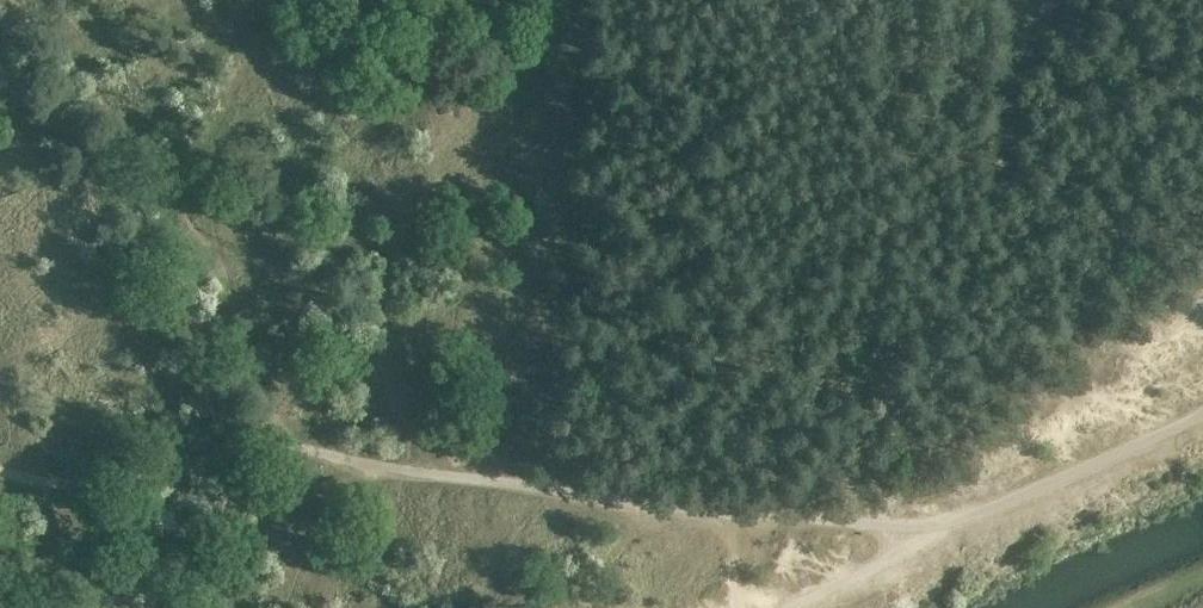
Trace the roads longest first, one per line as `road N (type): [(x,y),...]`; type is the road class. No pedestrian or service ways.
road 1 (track): [(340,459),(879,526),(945,527)]
road 2 (track): [(0,468),(59,484),(128,479),(259,449),(340,459)]
road 3 (track): [(945,527),(1202,411)]
road 4 (track): [(800,607),(945,527)]

